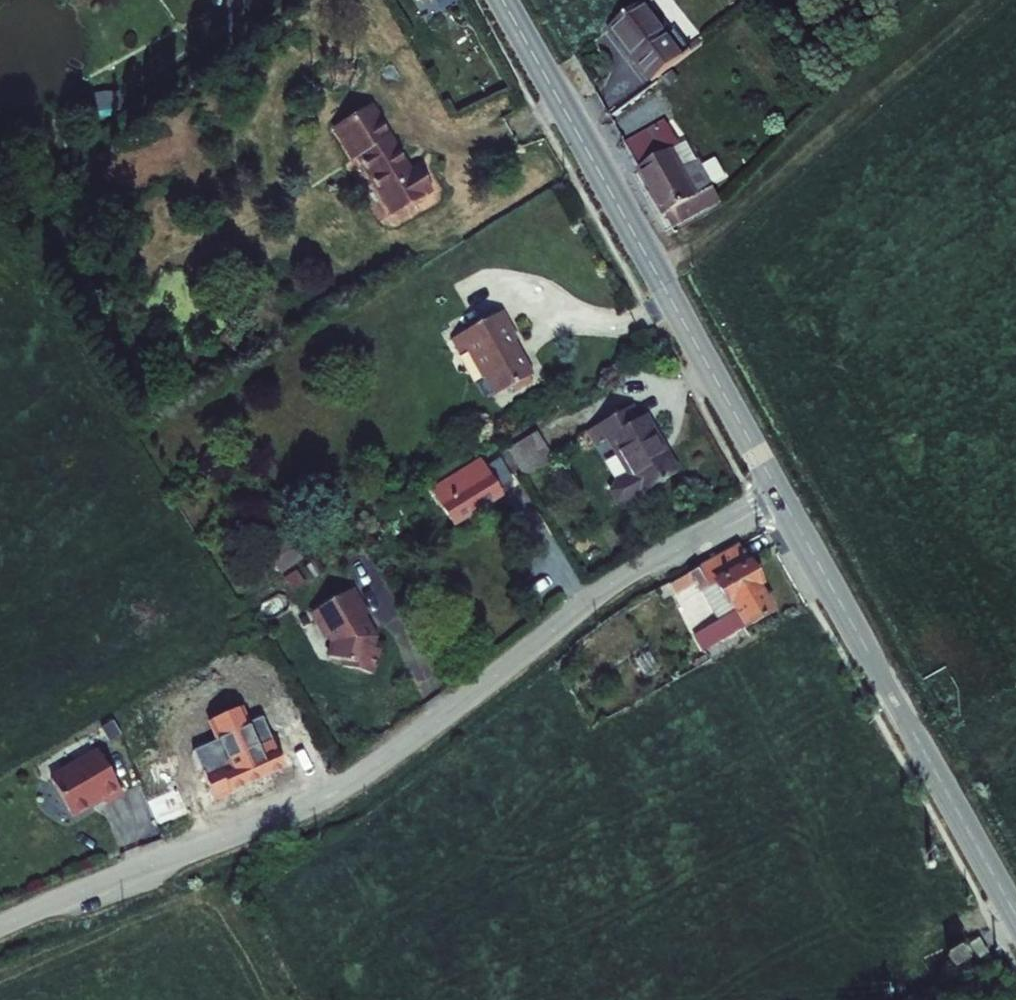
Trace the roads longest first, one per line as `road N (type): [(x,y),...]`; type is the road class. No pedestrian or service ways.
road 1 (unclassified): [(779,497),(617,580),(336,792),(0,925)]
road 2 (tertiary): [(779,497),(503,0)]
road 3 (tertiary): [(1015,916),(779,497)]

